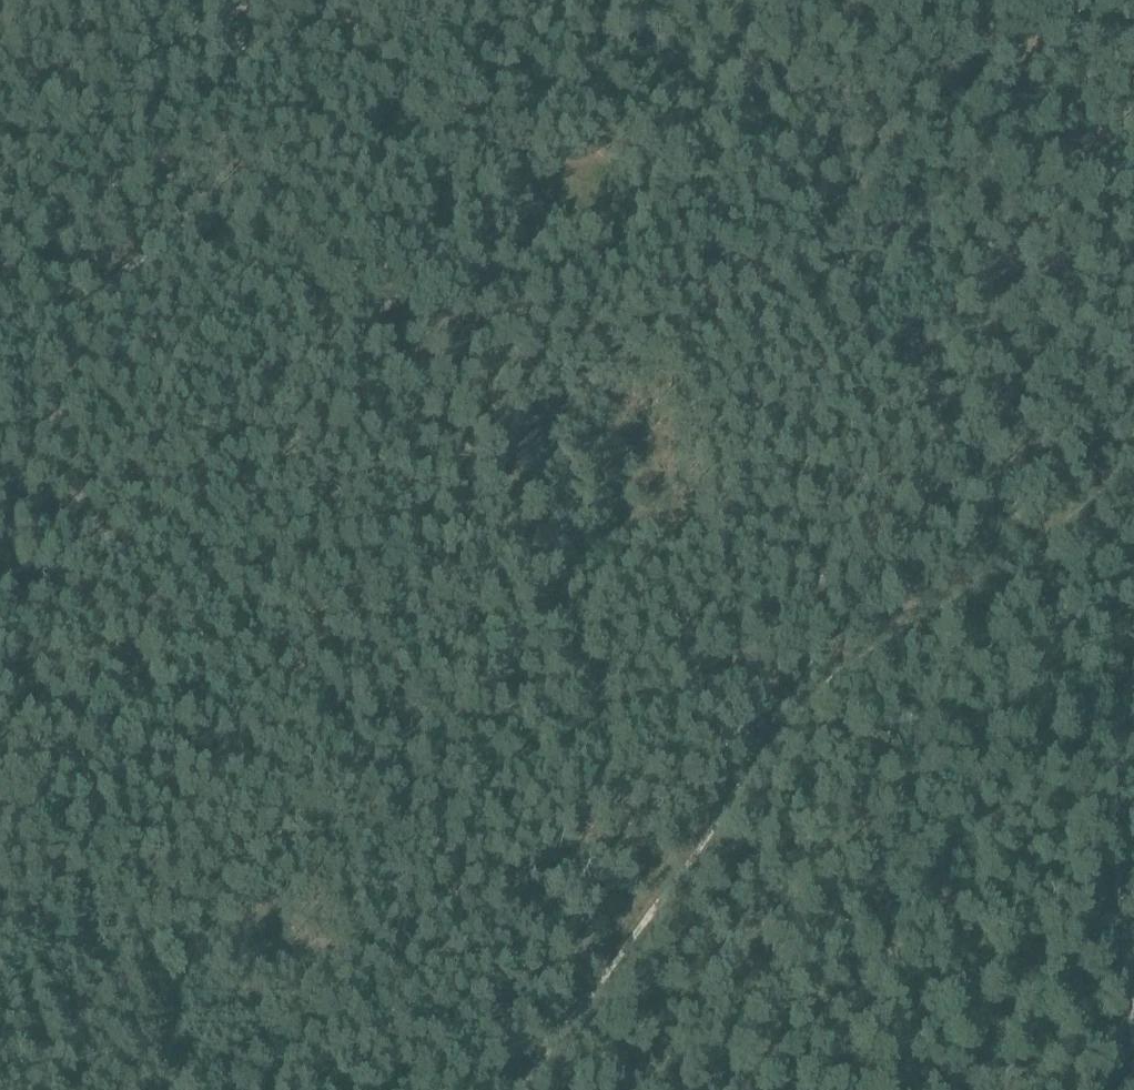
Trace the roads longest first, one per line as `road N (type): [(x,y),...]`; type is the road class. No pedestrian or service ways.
road 1 (track): [(1133,468),(908,622),(754,756),(526,1089)]

